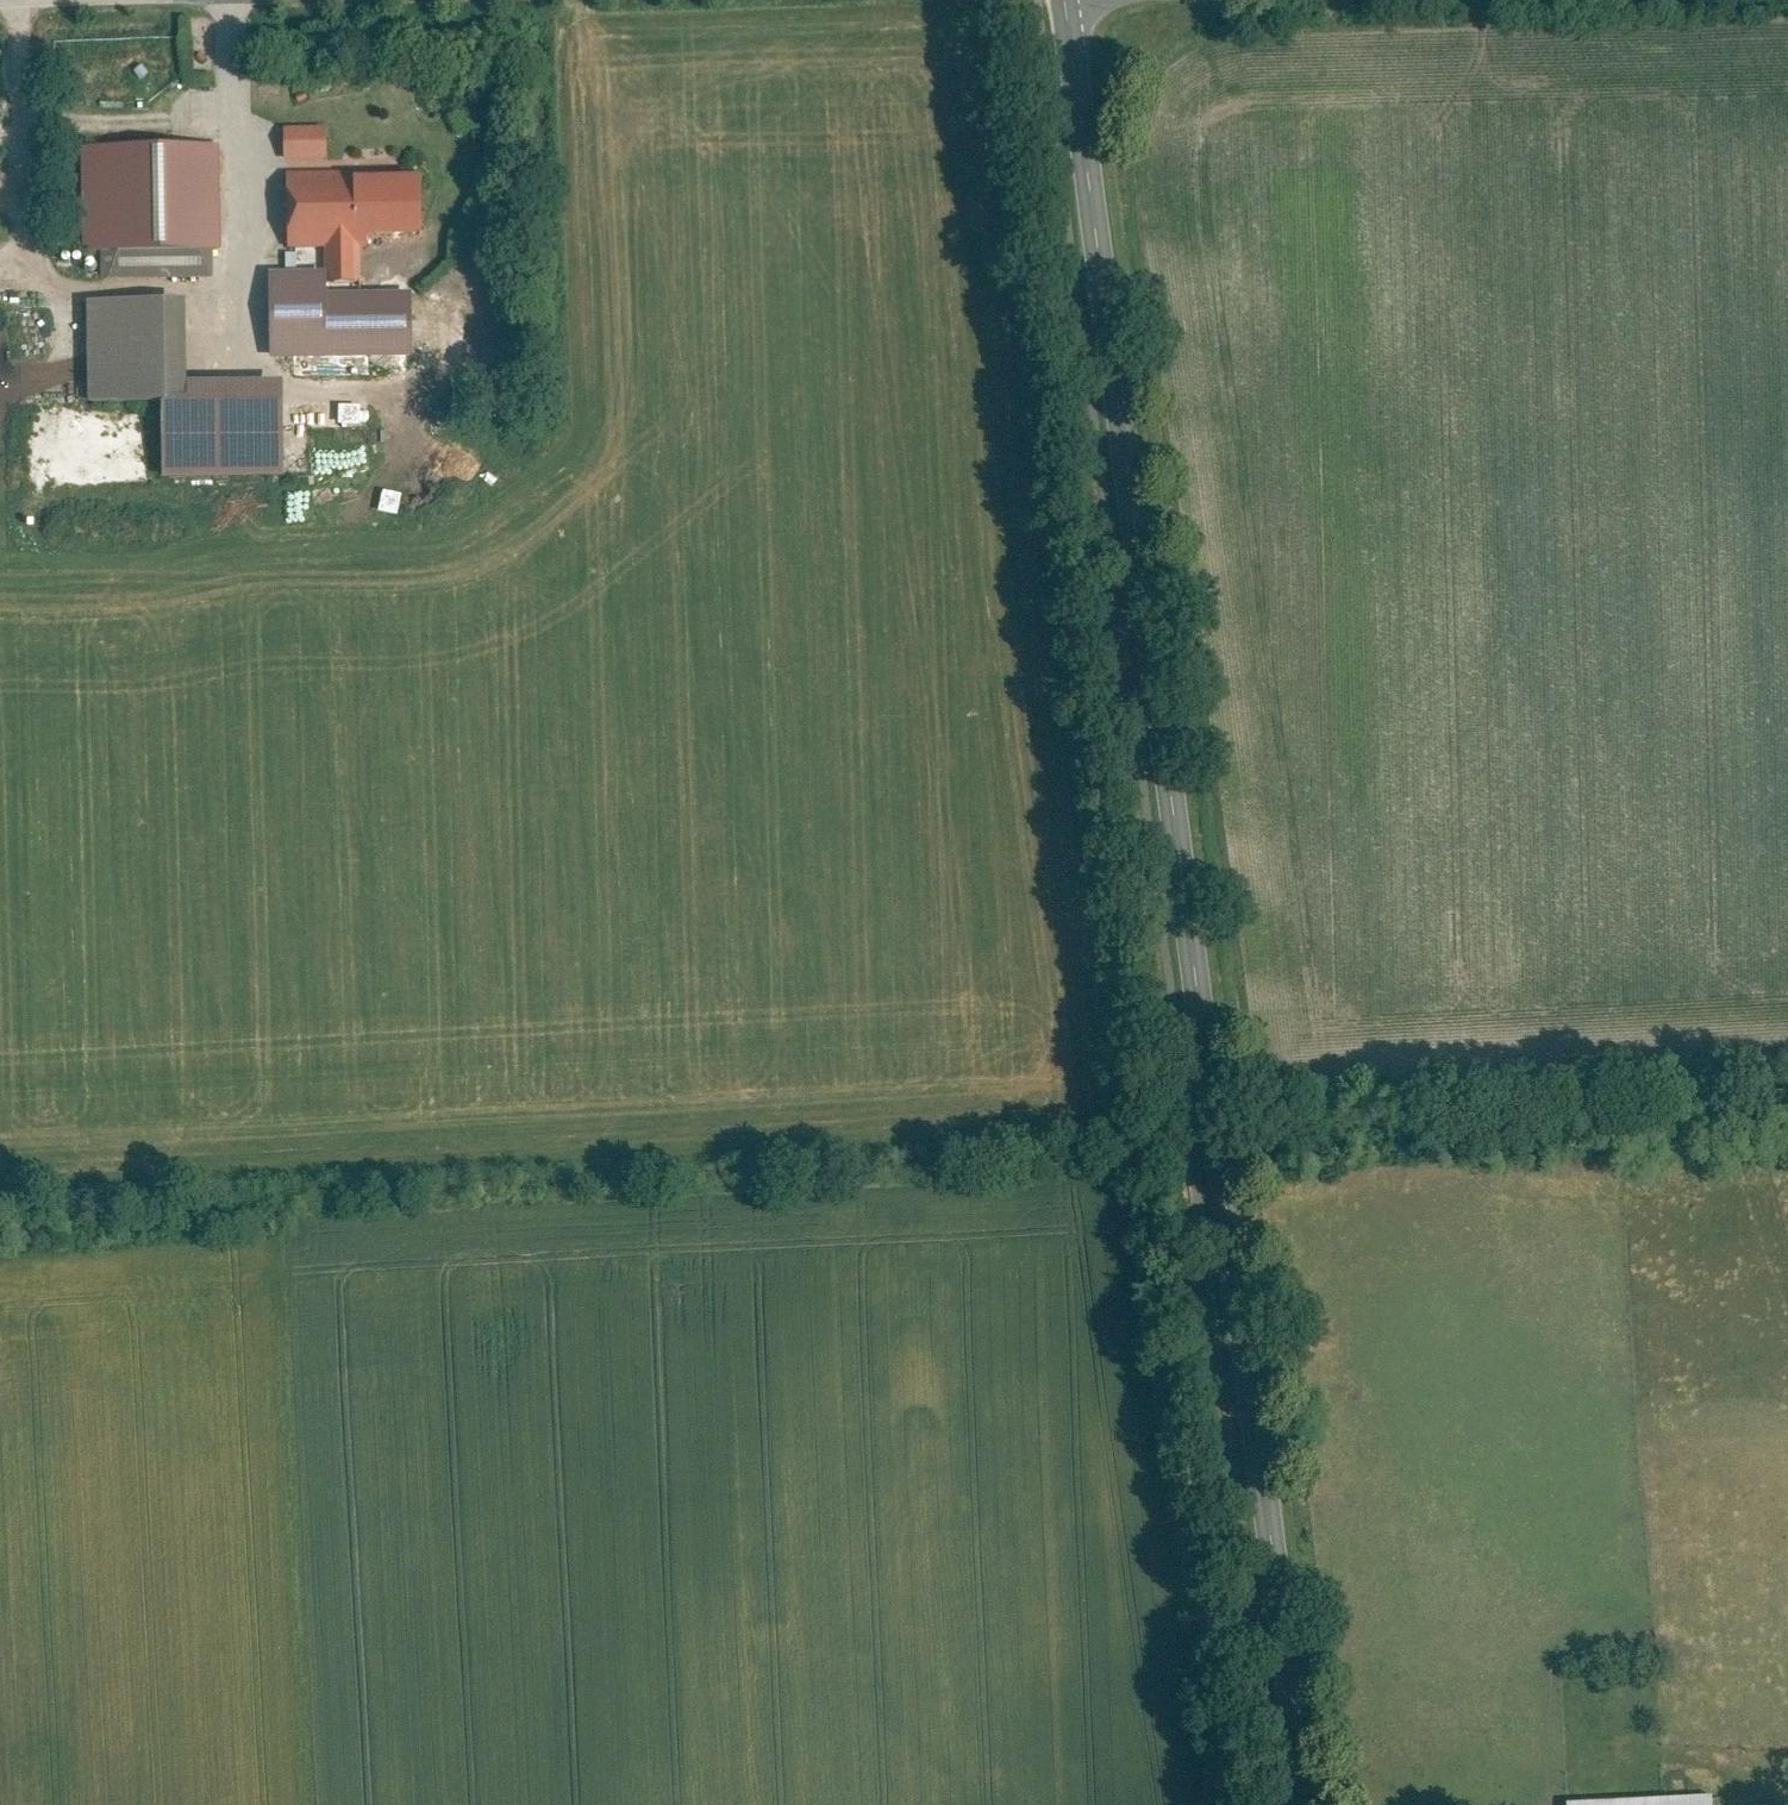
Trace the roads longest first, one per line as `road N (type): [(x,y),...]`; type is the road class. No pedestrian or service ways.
road 1 (tertiary): [(1061,0),(1308,1804)]
road 2 (residential): [(0,5),(159,0)]

